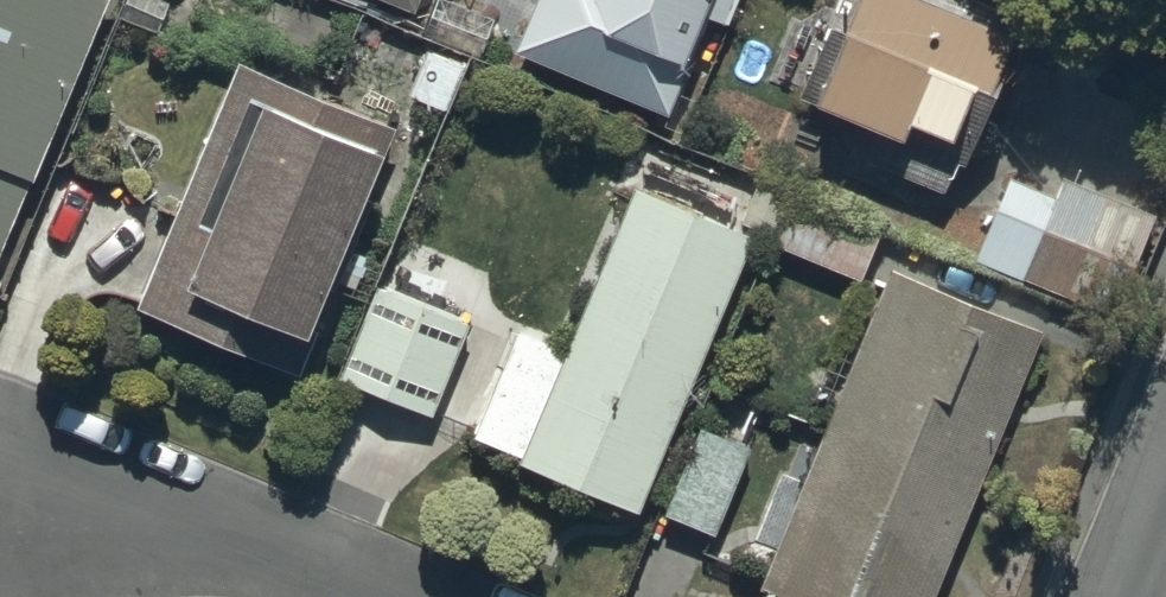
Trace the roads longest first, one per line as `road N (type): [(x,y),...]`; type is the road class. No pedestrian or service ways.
road 1 (residential): [(0,524),(58,516),(207,531),(364,596)]

